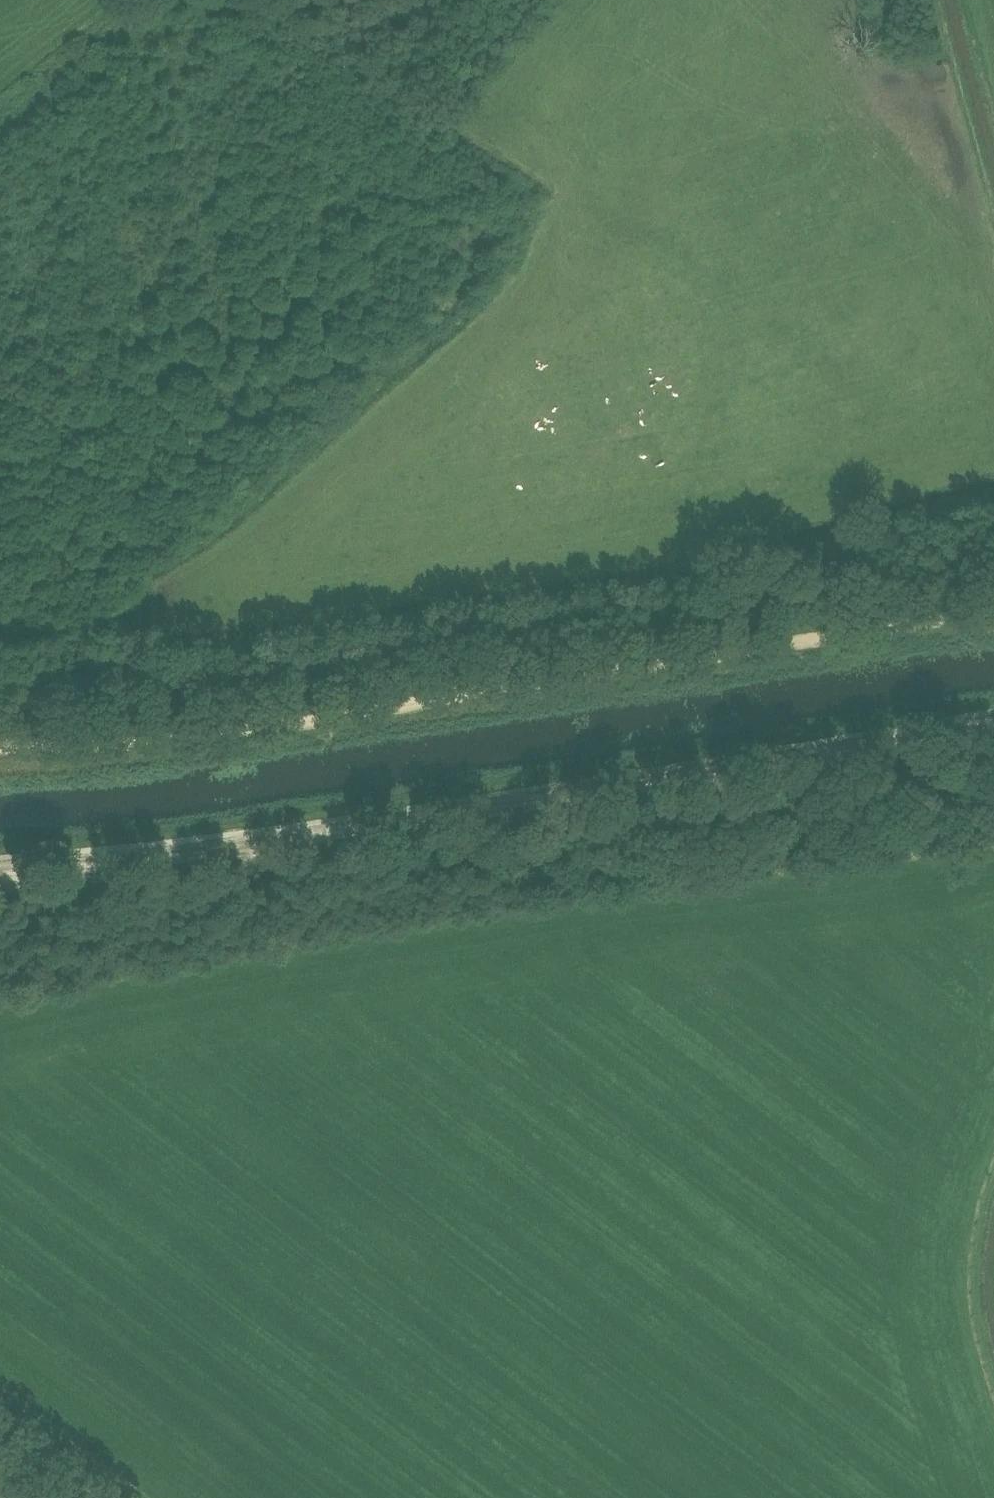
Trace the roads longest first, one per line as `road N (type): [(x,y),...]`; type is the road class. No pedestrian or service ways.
road 1 (track): [(993,724),(0,878)]
road 2 (track): [(0,754),(206,738),(993,613)]
road 3 (unclassified): [(116,1497),(0,1406)]

